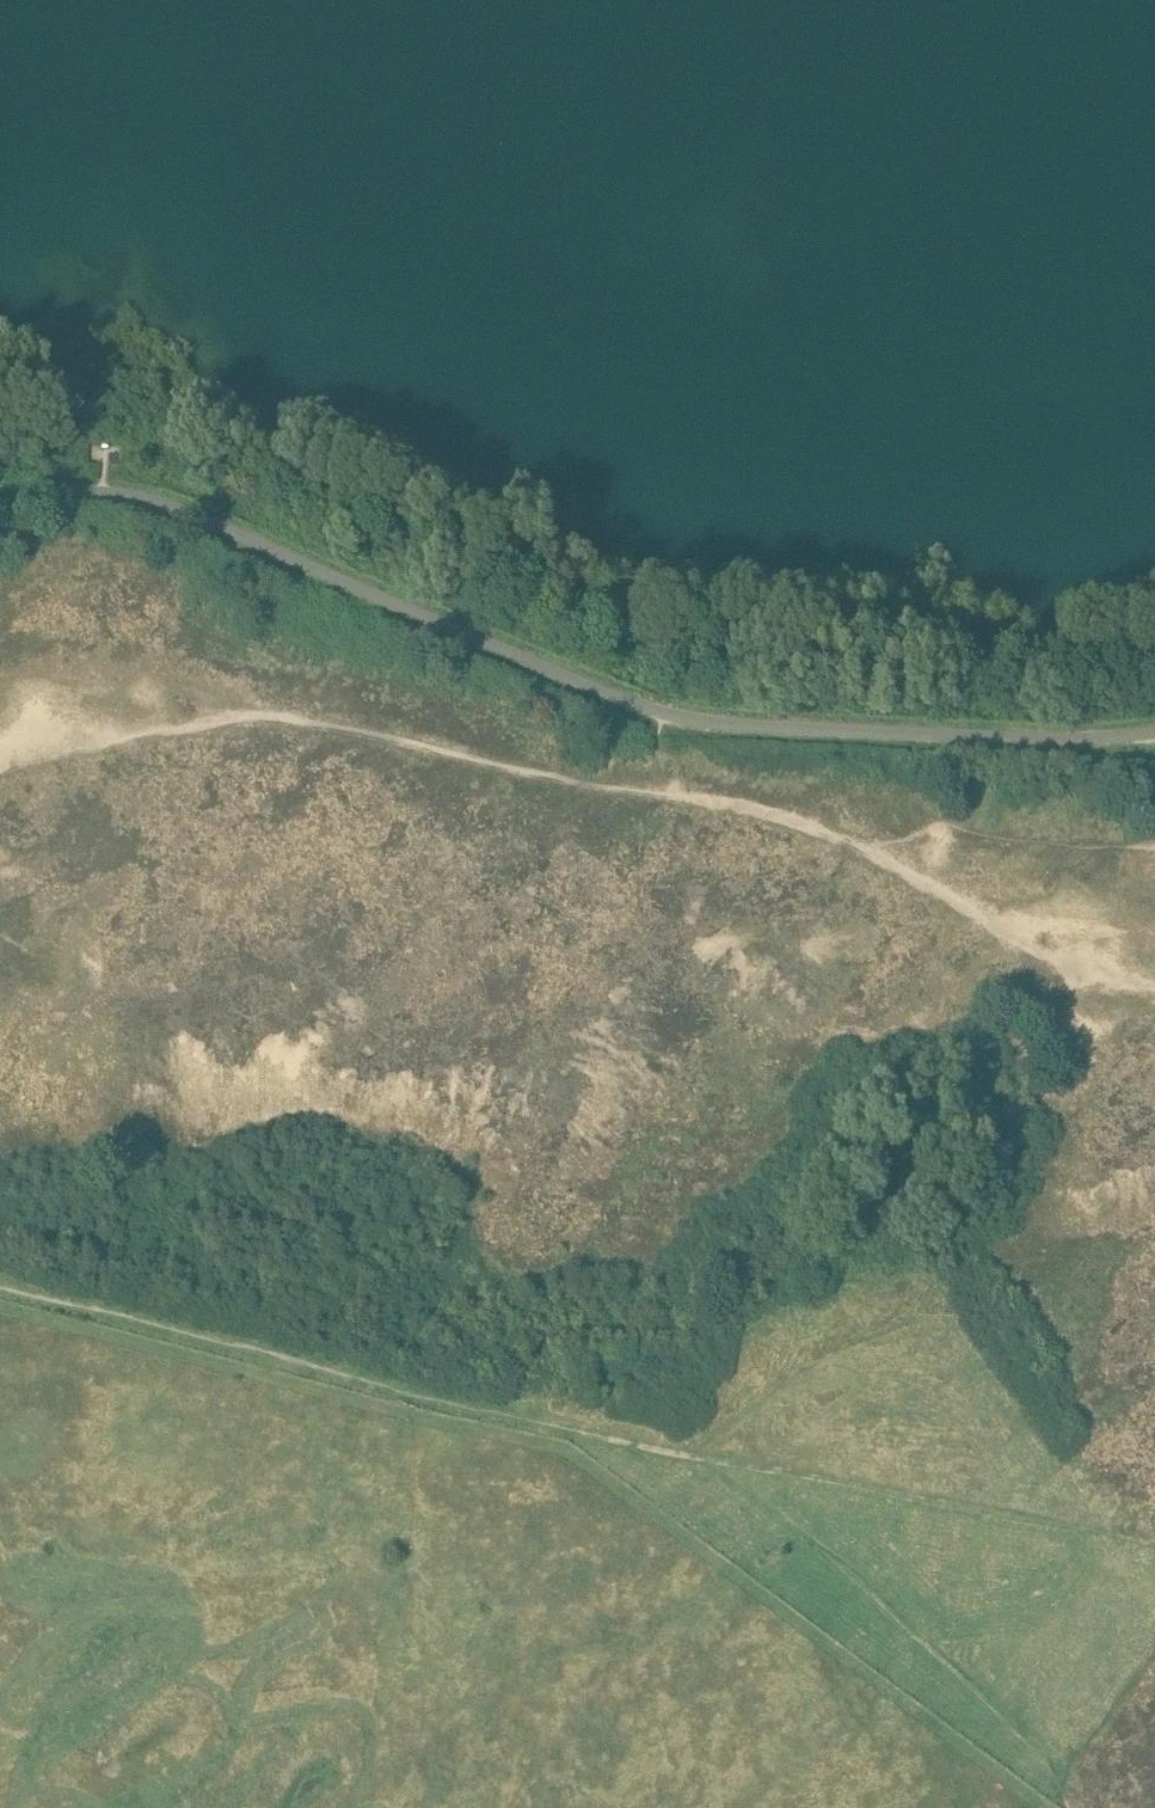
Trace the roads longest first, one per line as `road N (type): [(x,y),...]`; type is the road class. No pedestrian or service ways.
road 1 (track): [(1069,1807),(996,1717),(895,1613),(694,1455),(506,1406),(414,1394),(338,1367),(0,1282)]
road 2 (track): [(0,704),(53,683),(156,676),(585,773),(771,806),(878,844),(1032,919),(1154,922)]
road 3 (track): [(694,1455),(1154,1537)]
road 4 (track): [(878,844),(1154,843)]

